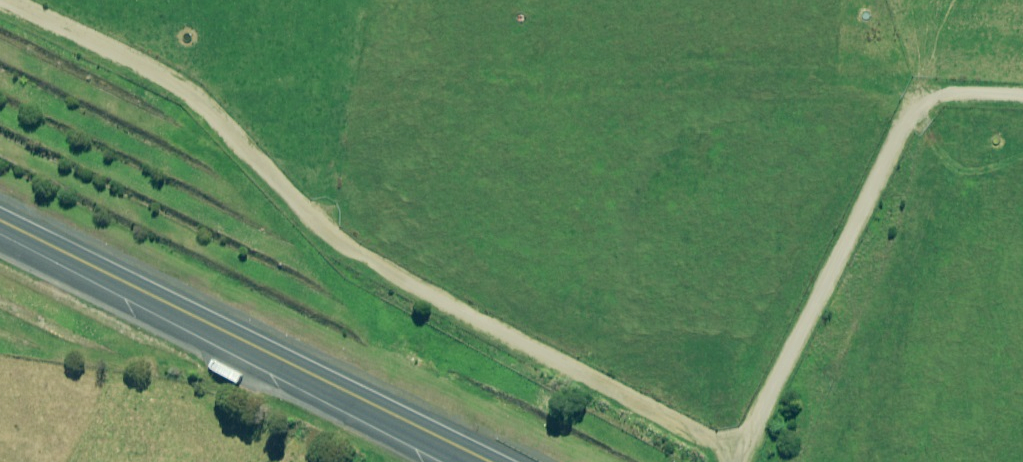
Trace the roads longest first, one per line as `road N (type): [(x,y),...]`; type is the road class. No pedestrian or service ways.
road 1 (track): [(2,0),(177,87),(305,210),(415,288),(743,455)]
road 2 (trunk): [(0,208),(492,461)]
road 3 (track): [(740,461),(925,98)]

